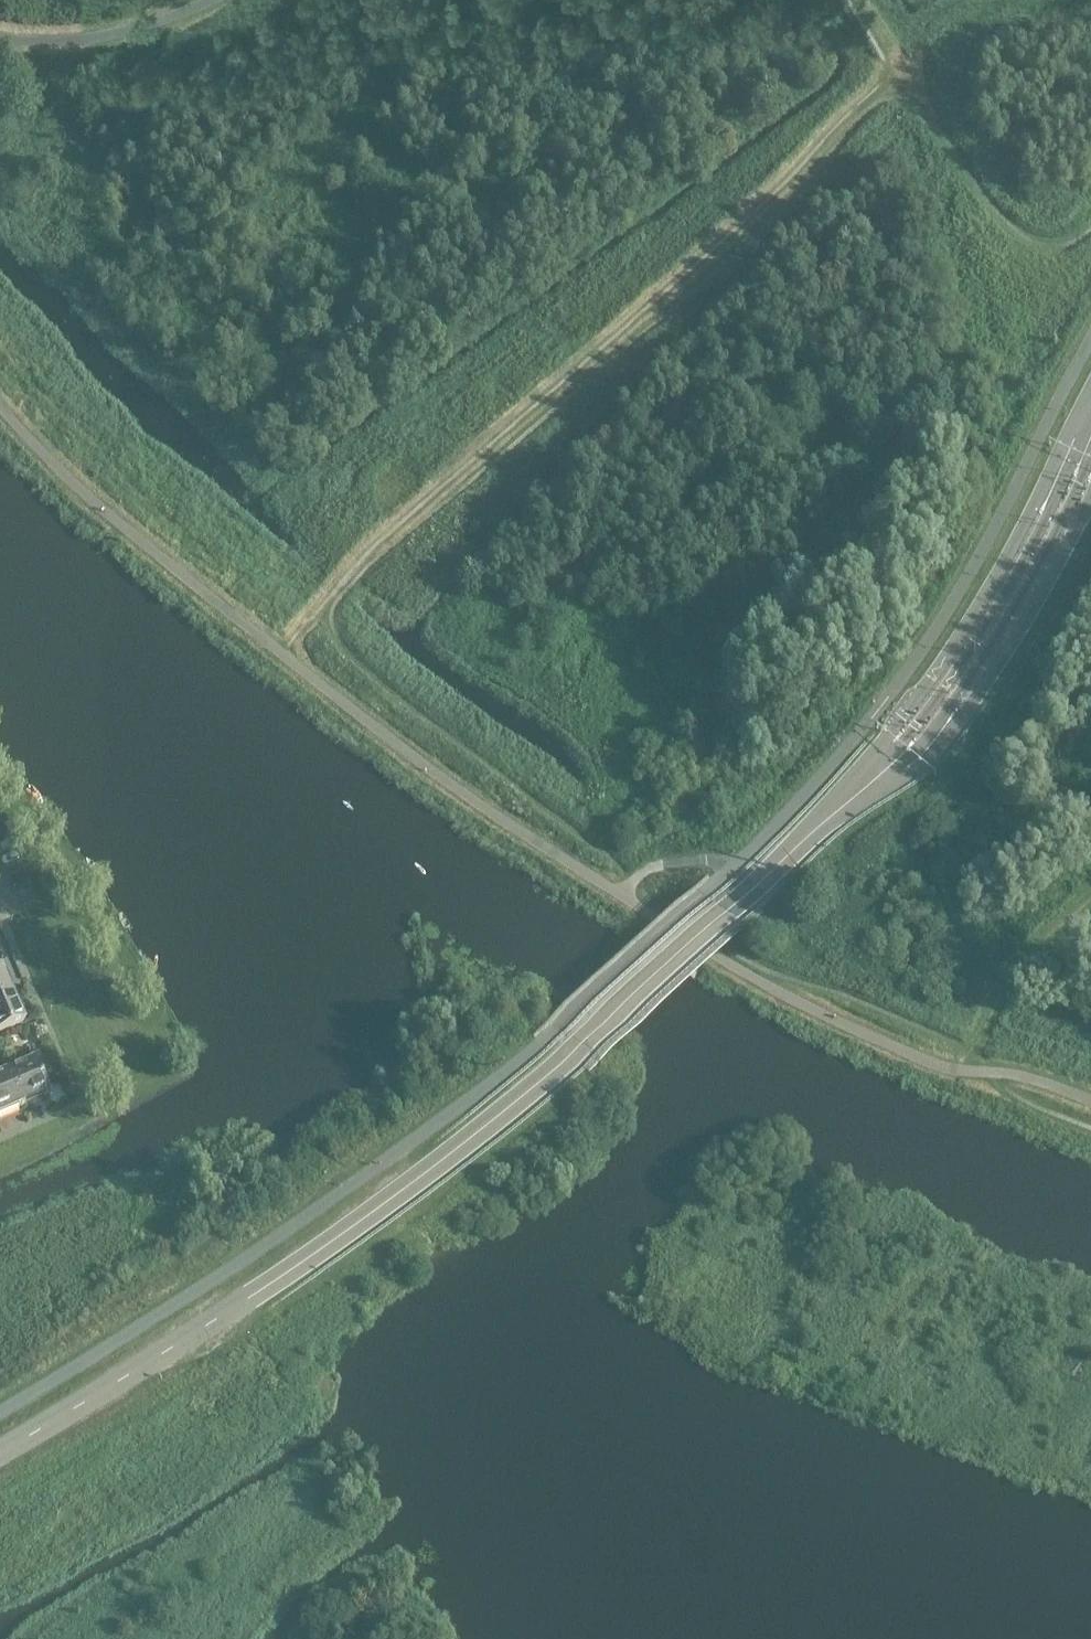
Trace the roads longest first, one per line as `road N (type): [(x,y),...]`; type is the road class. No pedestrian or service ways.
road 1 (unclassified): [(0,1452),(226,1314),(526,1098),(734,914),(843,805)]
road 2 (unclassified): [(1090,405),(992,601),(843,805)]
road 3 (unclassified): [(843,805),(903,773),(957,716),(1045,570),(1090,477)]

